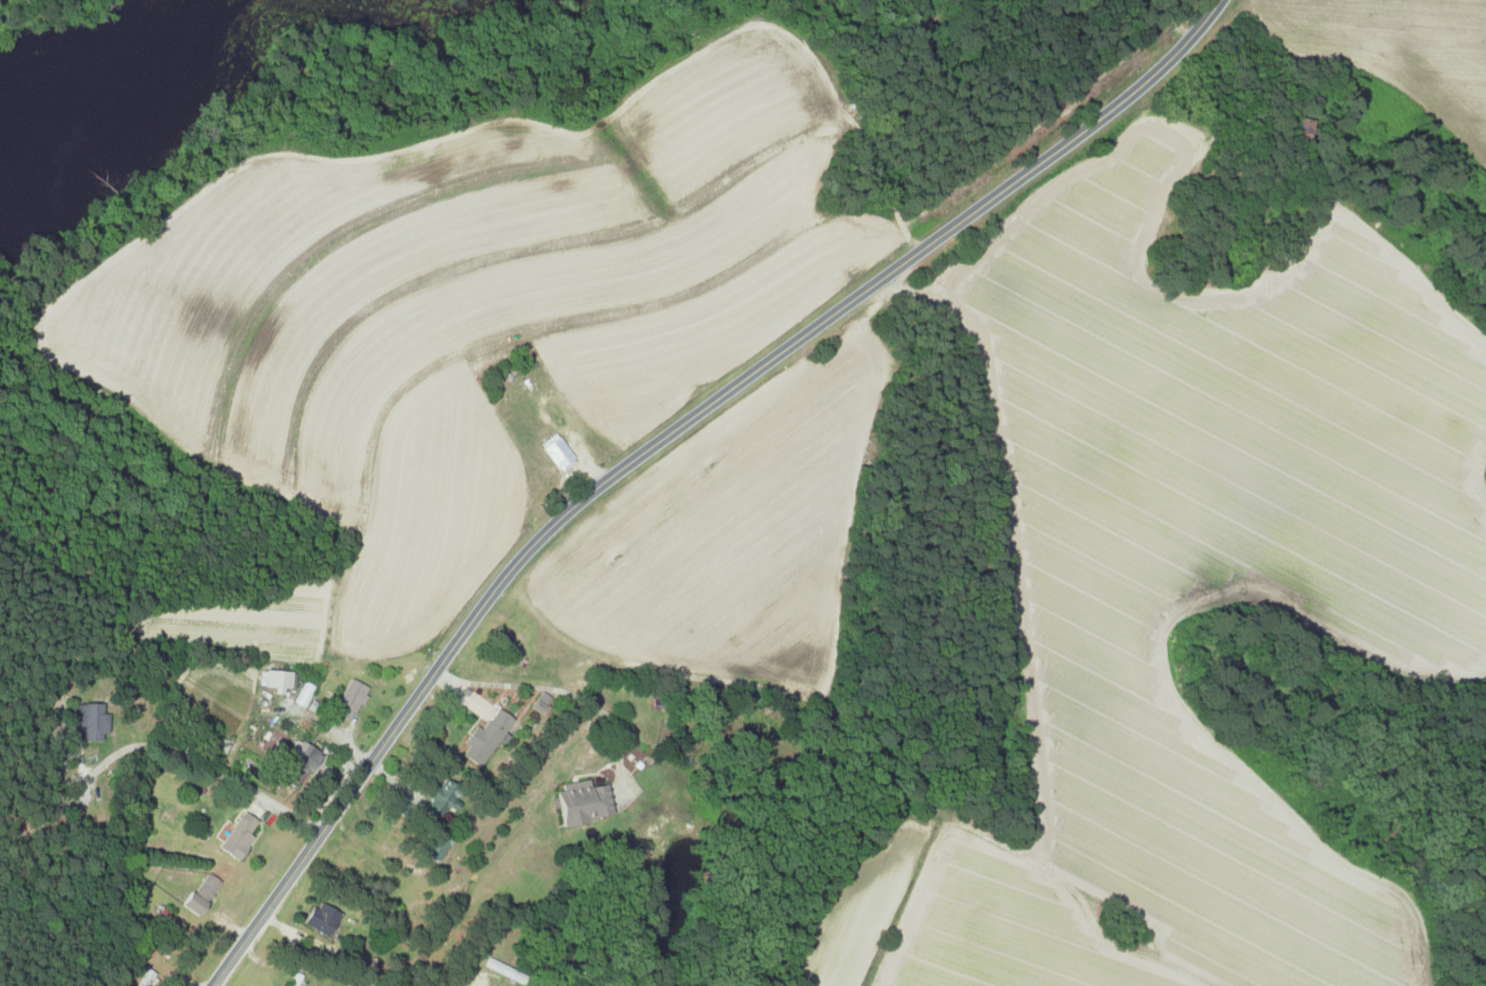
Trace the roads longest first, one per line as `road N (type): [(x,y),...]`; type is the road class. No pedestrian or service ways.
road 1 (tertiary): [(209,985),(530,543),(1125,96),(1216,0)]

